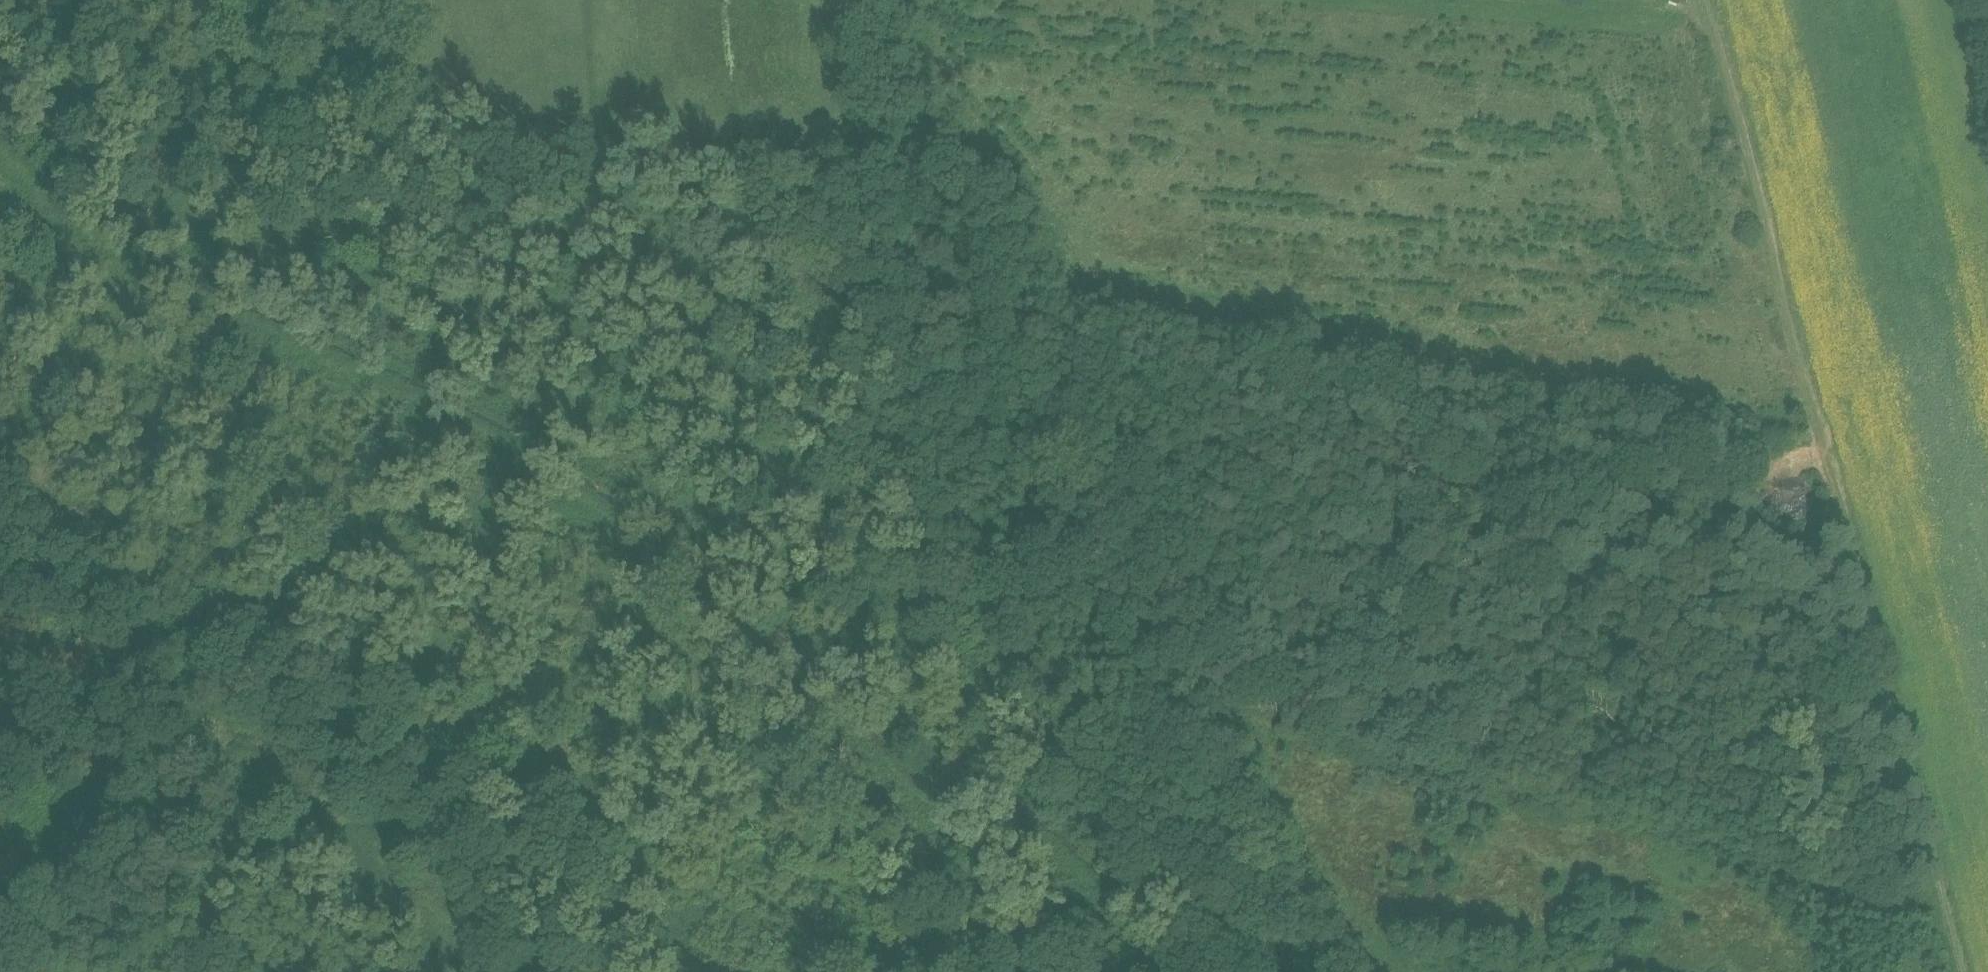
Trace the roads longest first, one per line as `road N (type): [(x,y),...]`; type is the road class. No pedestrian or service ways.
road 1 (track): [(1948,876),(1698,0)]

